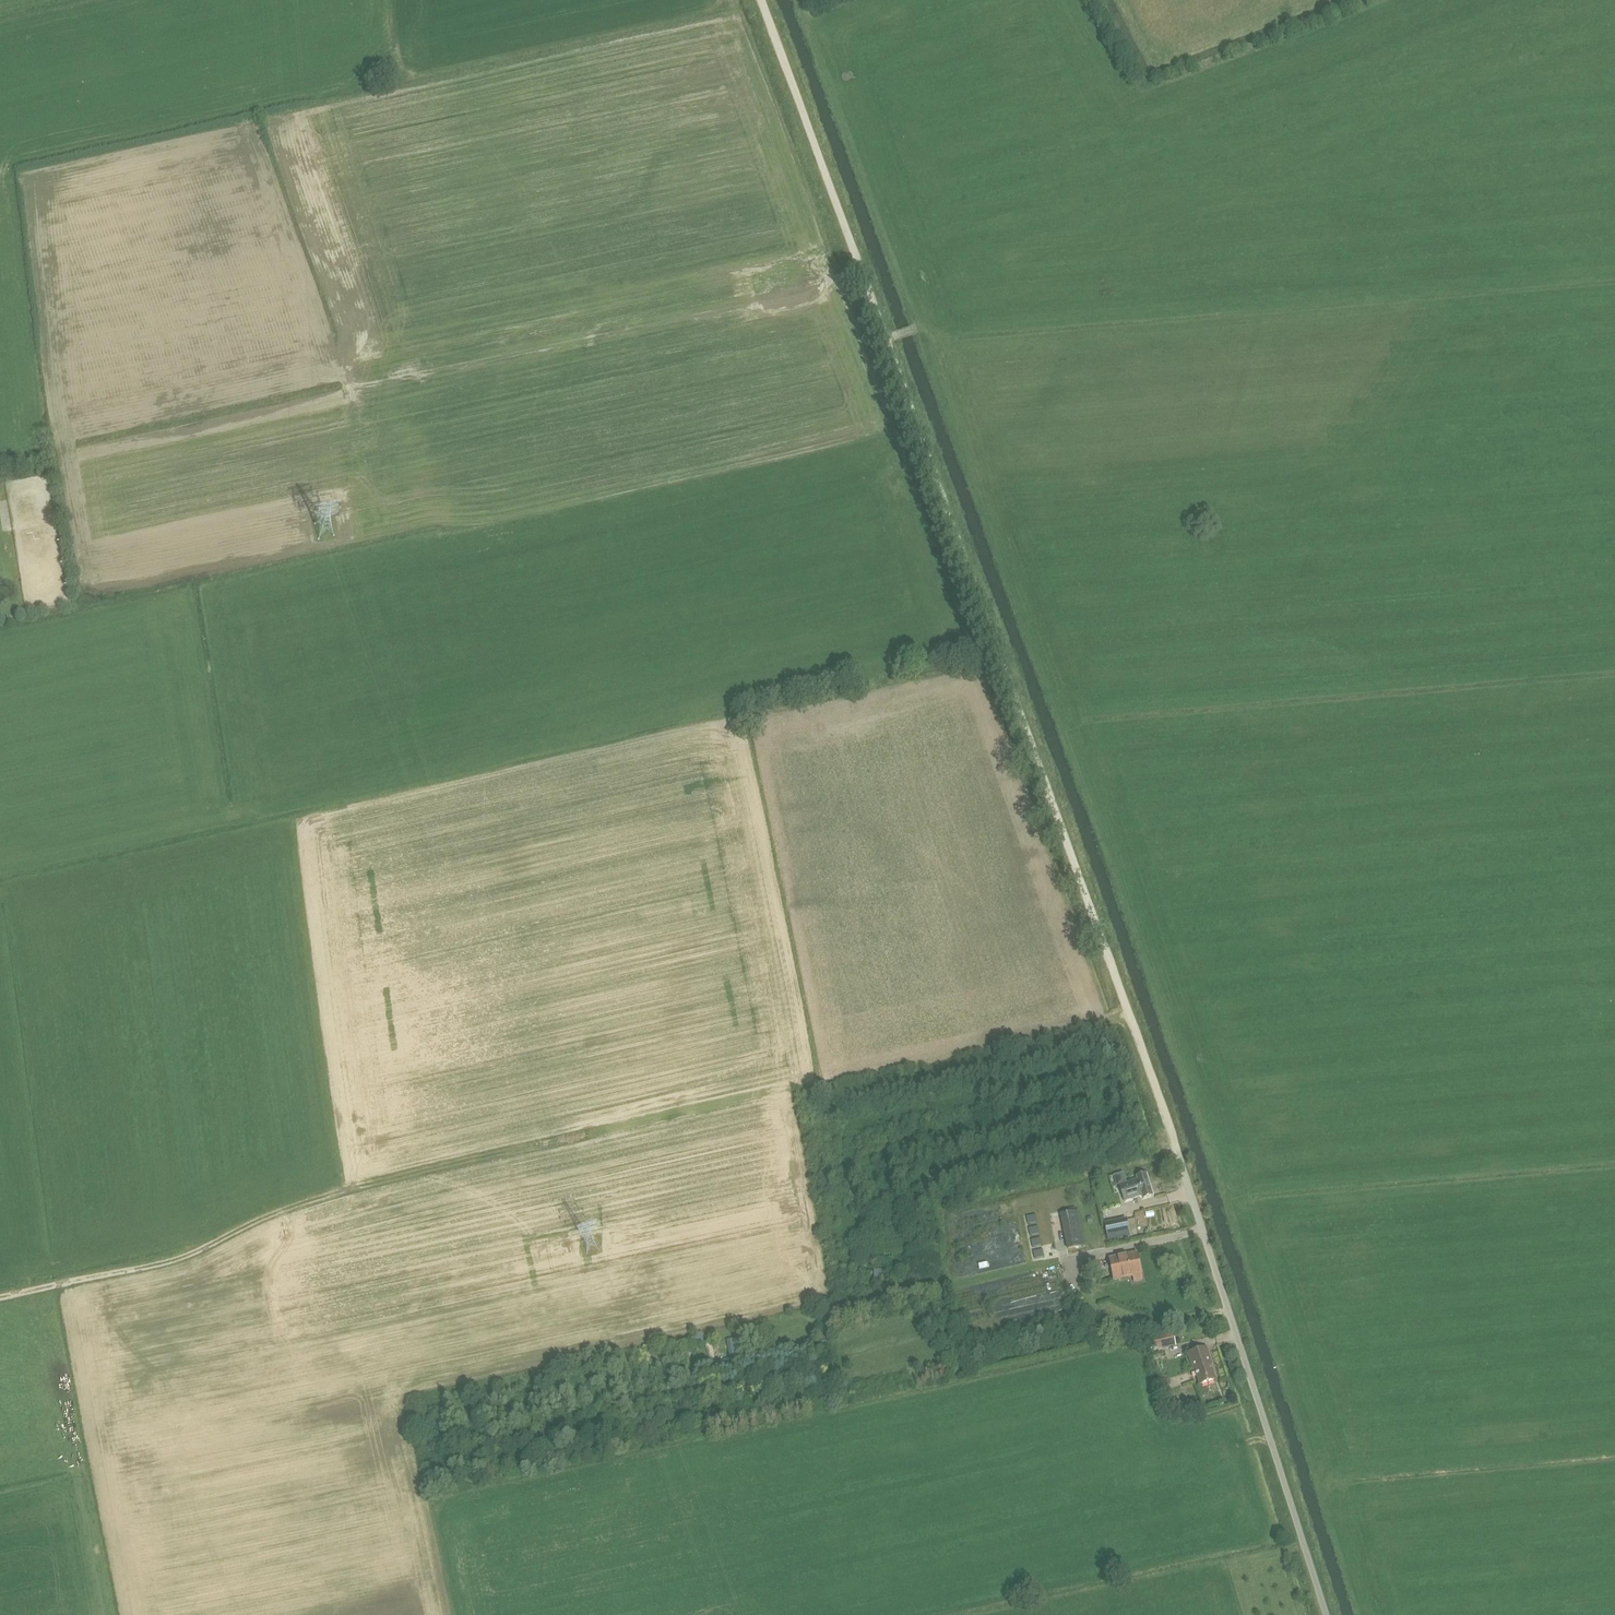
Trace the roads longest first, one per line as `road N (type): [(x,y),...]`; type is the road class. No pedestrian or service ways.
road 1 (track): [(1179,1159),(760,0)]
road 2 (unclassified): [(1323,1614),(1179,1159)]

